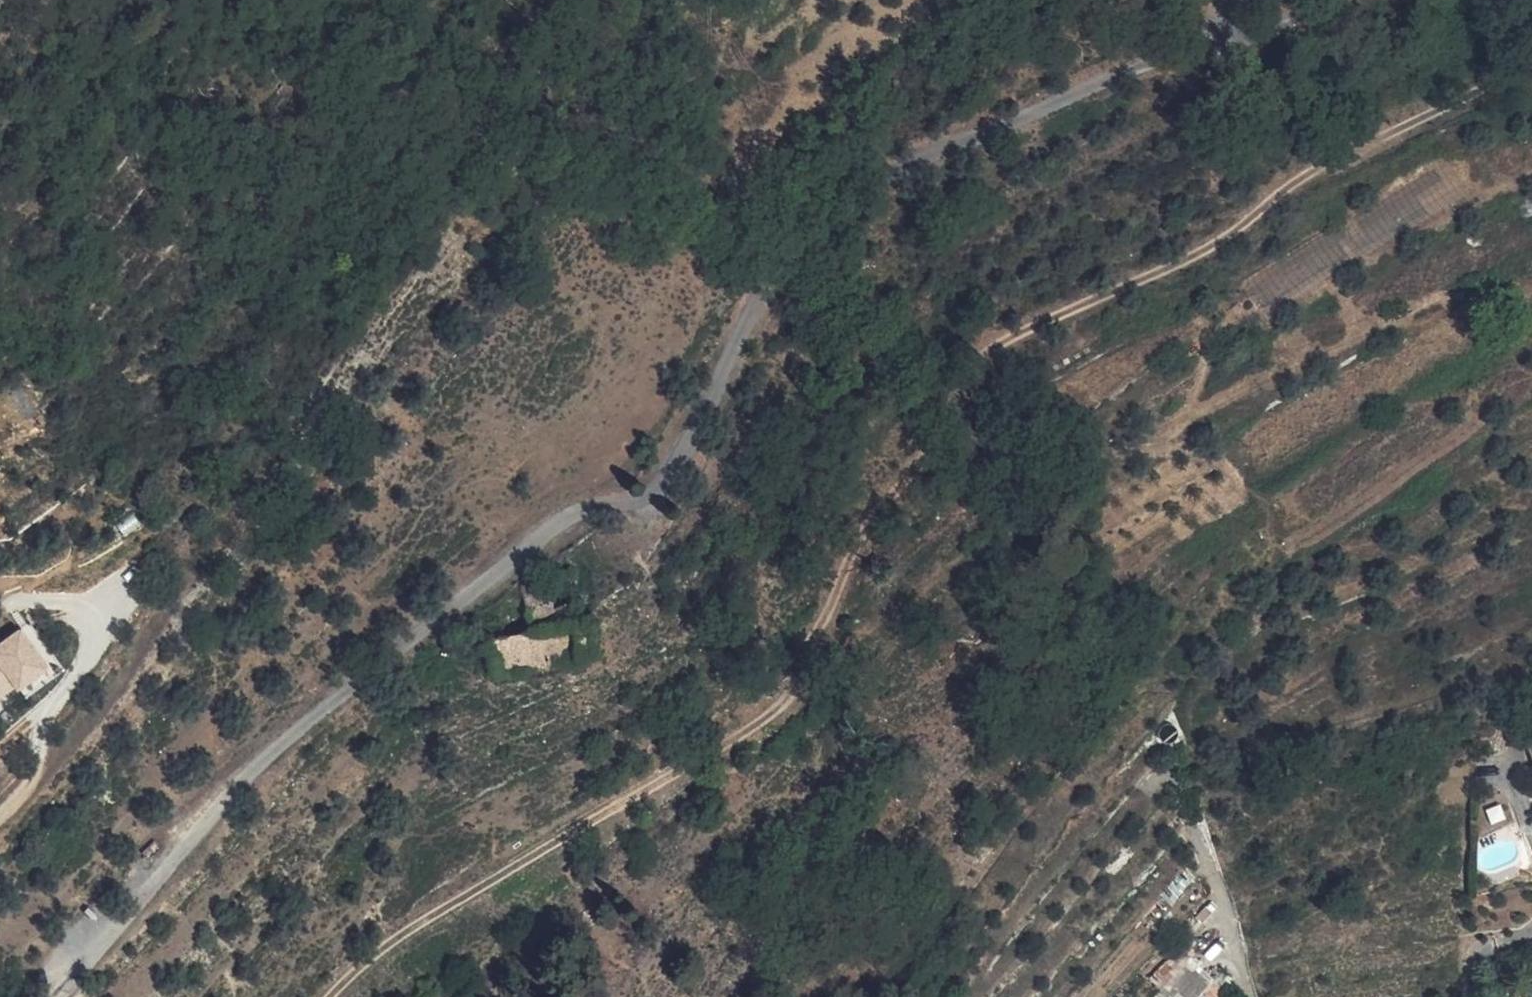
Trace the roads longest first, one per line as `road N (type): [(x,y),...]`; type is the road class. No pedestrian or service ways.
road 1 (residential): [(1316,0),(975,131),(856,199),(779,255),(707,407),(663,479),(564,517),(218,803),(58,996)]
road 2 (track): [(0,812),(147,640),(549,97)]

